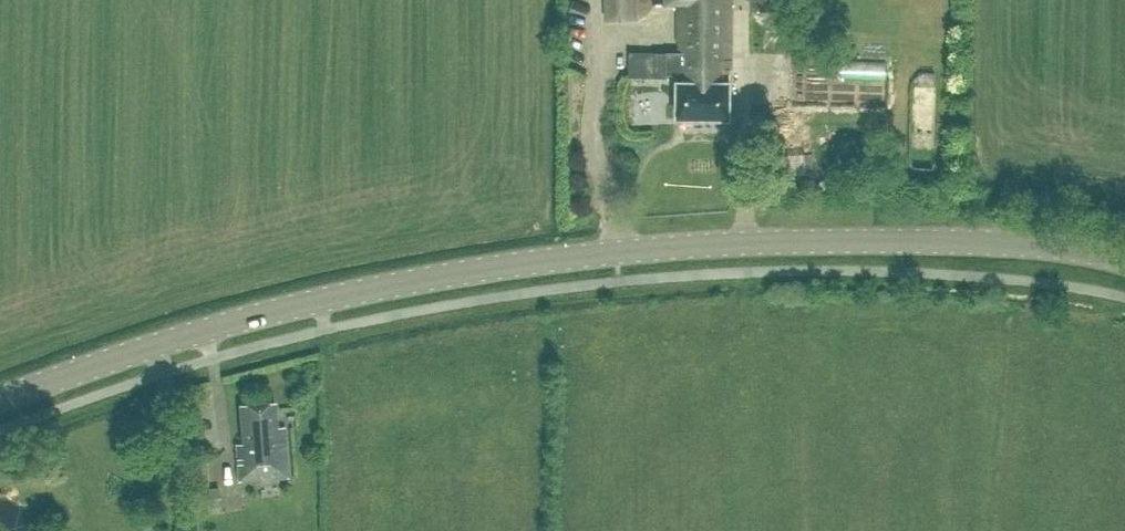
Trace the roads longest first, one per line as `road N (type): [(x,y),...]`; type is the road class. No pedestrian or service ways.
road 1 (secondary): [(1124,260),(1003,242),(759,238),(625,247),(347,290),(0,400)]

